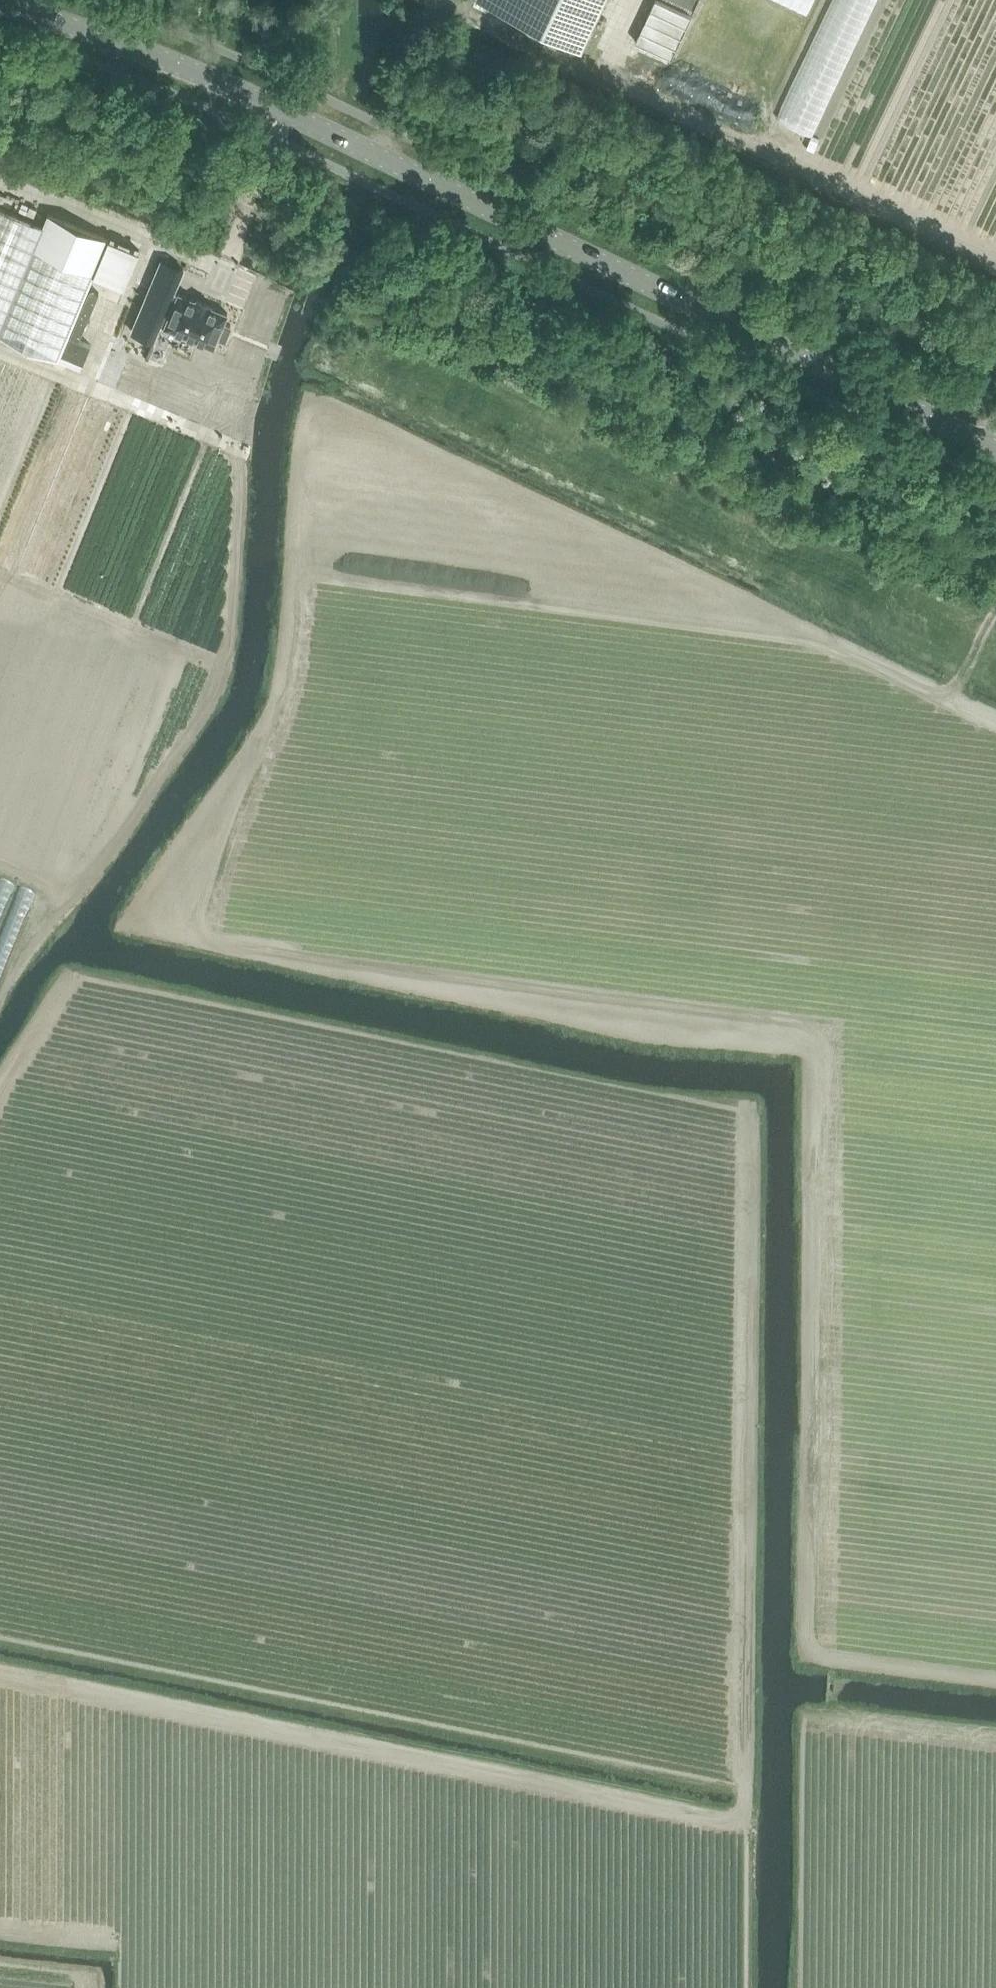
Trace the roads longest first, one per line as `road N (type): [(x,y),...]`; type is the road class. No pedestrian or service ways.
road 1 (tertiary): [(0,5),(239,93),(995,449)]

